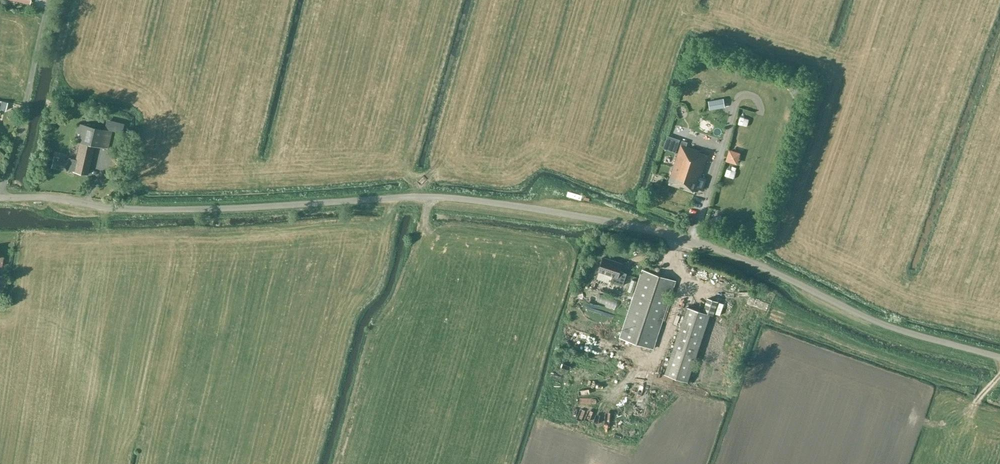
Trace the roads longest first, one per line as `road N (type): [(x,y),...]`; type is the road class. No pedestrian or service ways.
road 1 (unclassified): [(0,198),(145,210),(444,197),(560,213),(734,255),(869,319),(999,357)]
road 2 (track): [(48,0),(0,193)]

